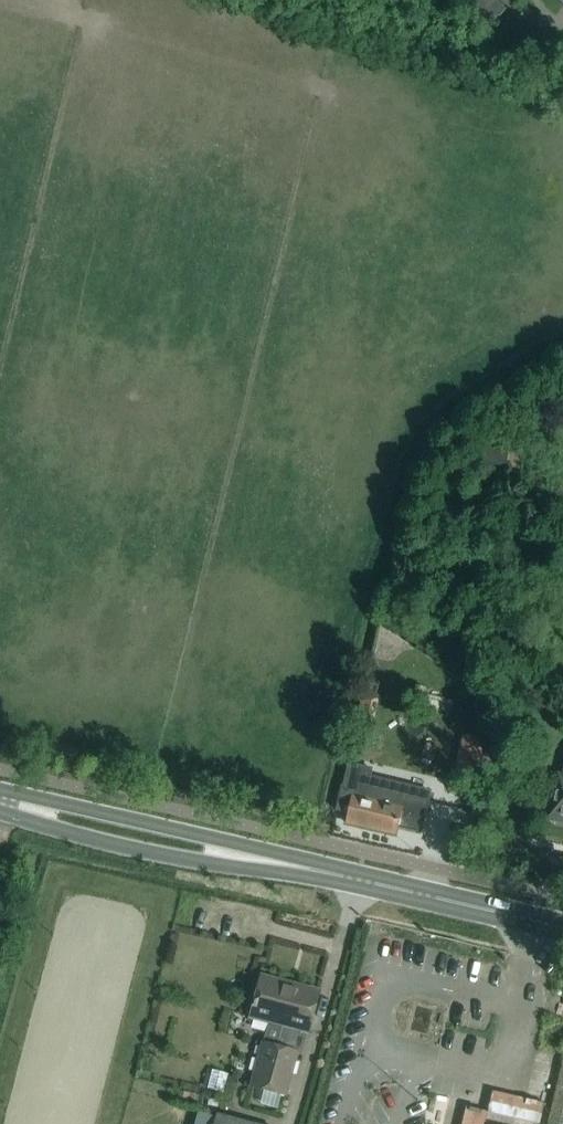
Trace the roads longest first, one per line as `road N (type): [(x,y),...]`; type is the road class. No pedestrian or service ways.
road 1 (secondary): [(562,927),(272,860)]
road 2 (secondary): [(272,860),(203,832),(65,801),(25,807)]
road 3 (secondary): [(25,807),(58,827),(124,844),(194,858),(272,860)]

